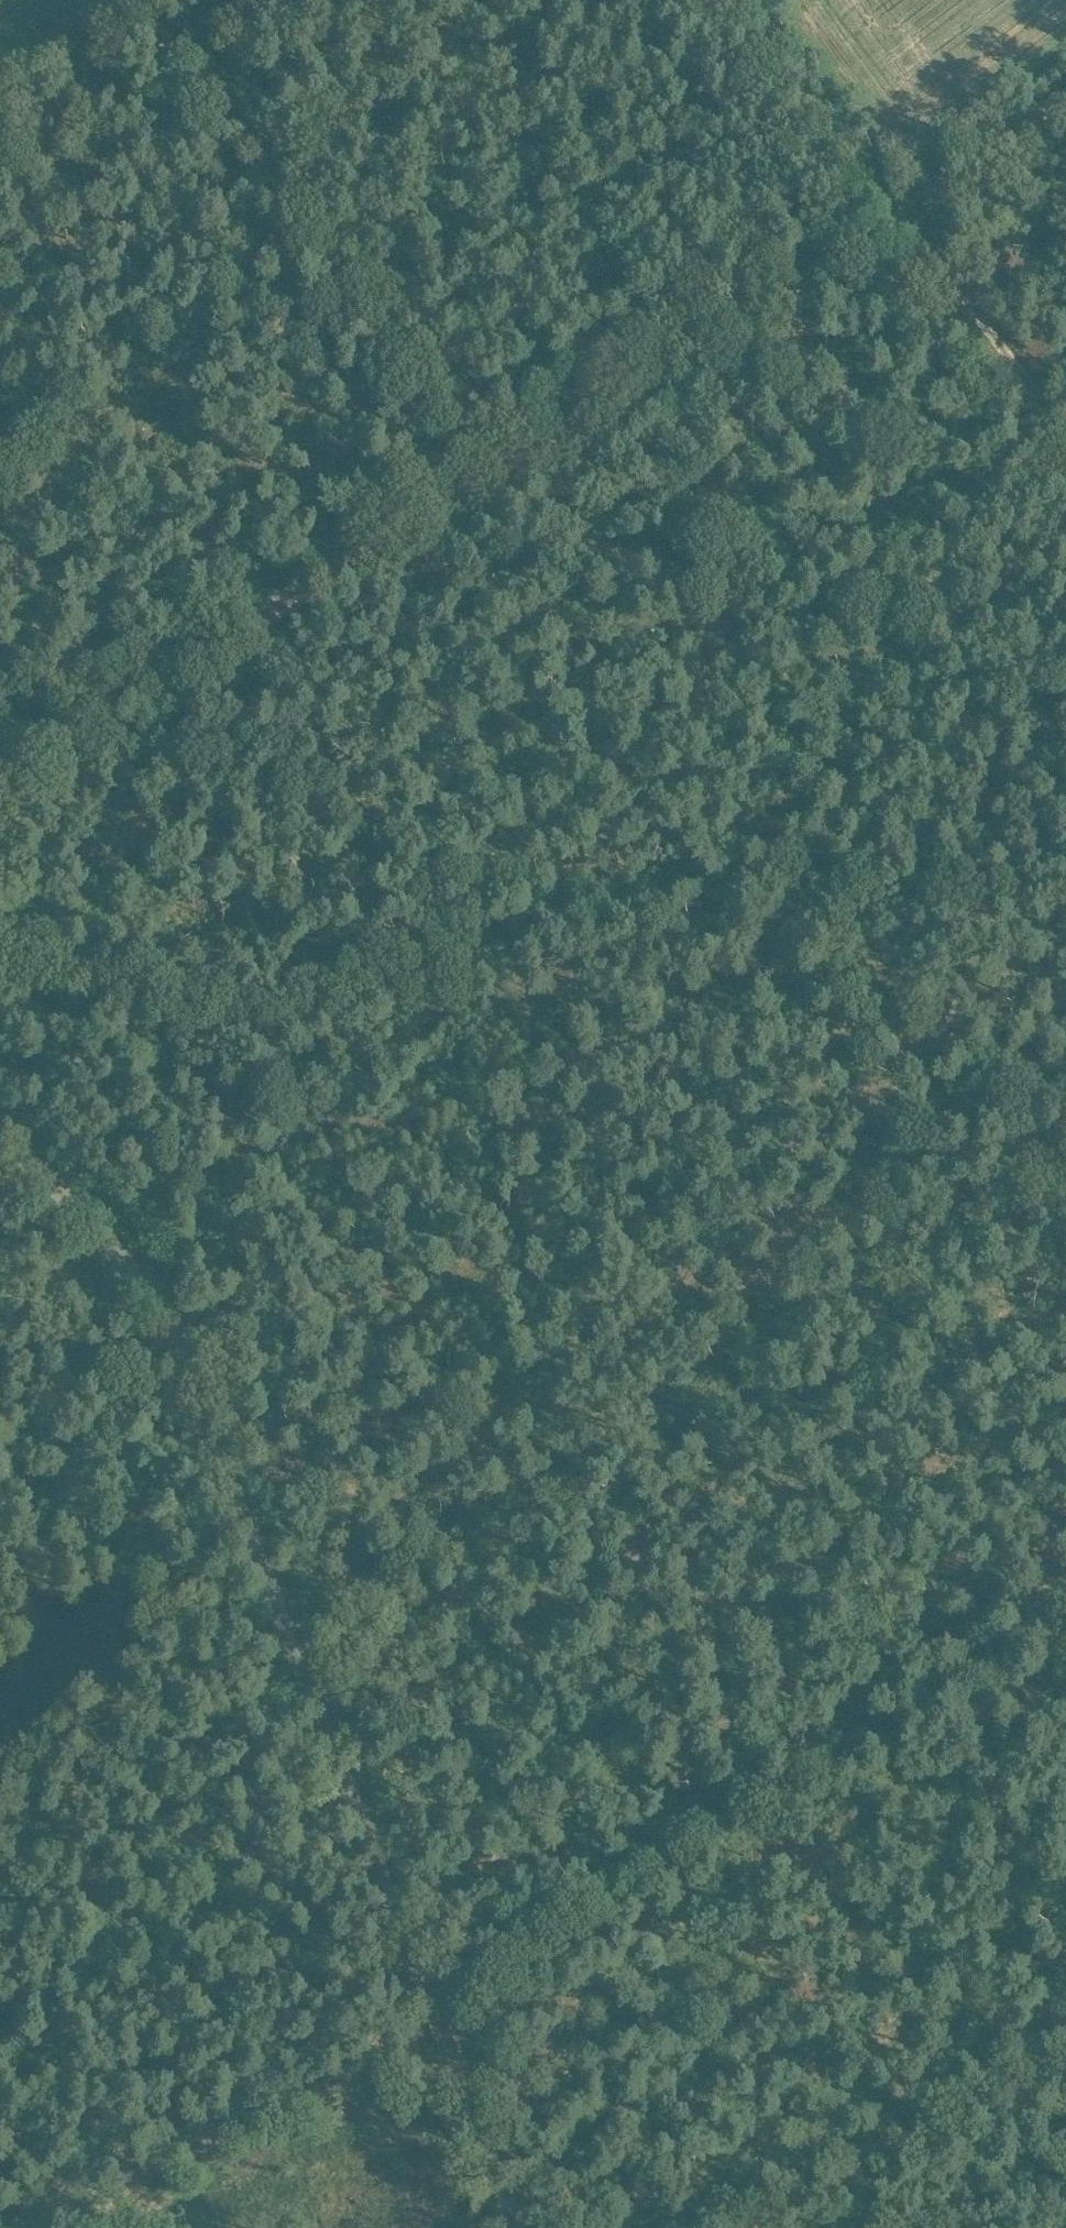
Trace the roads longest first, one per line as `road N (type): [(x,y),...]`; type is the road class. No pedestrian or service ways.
road 1 (track): [(0,769),(798,284),(1065,91)]
road 2 (unclassified): [(517,2227),(171,1337),(118,1255),(0,1131)]
road 3 (track): [(745,0),(916,222)]

